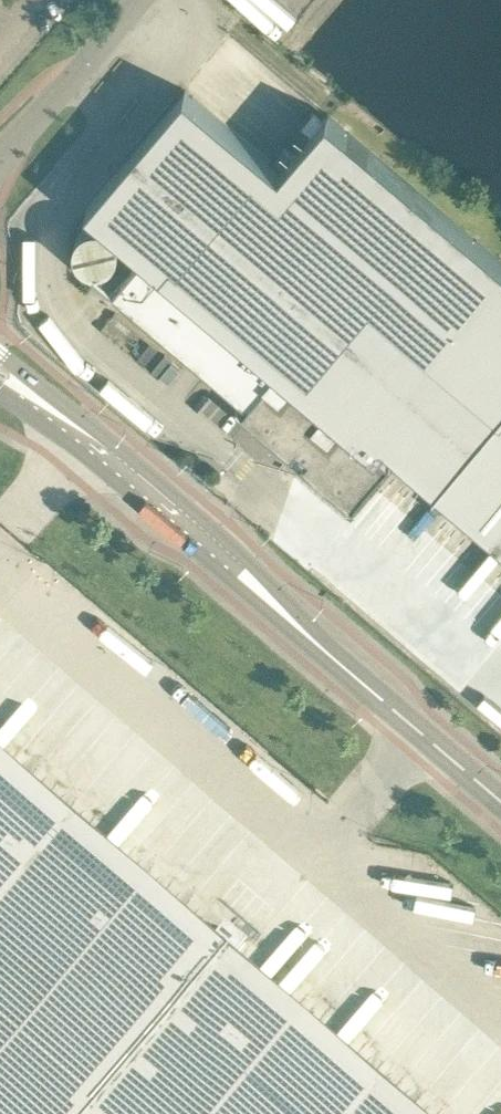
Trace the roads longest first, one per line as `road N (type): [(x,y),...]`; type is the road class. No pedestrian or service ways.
road 1 (tertiary): [(395,712),(253,569),(0,346)]
road 2 (tertiary): [(0,394),(341,680),(395,712)]
road 3 (unclassified): [(0,162),(139,0)]
road 4 (tertiary): [(500,802),(395,712)]

